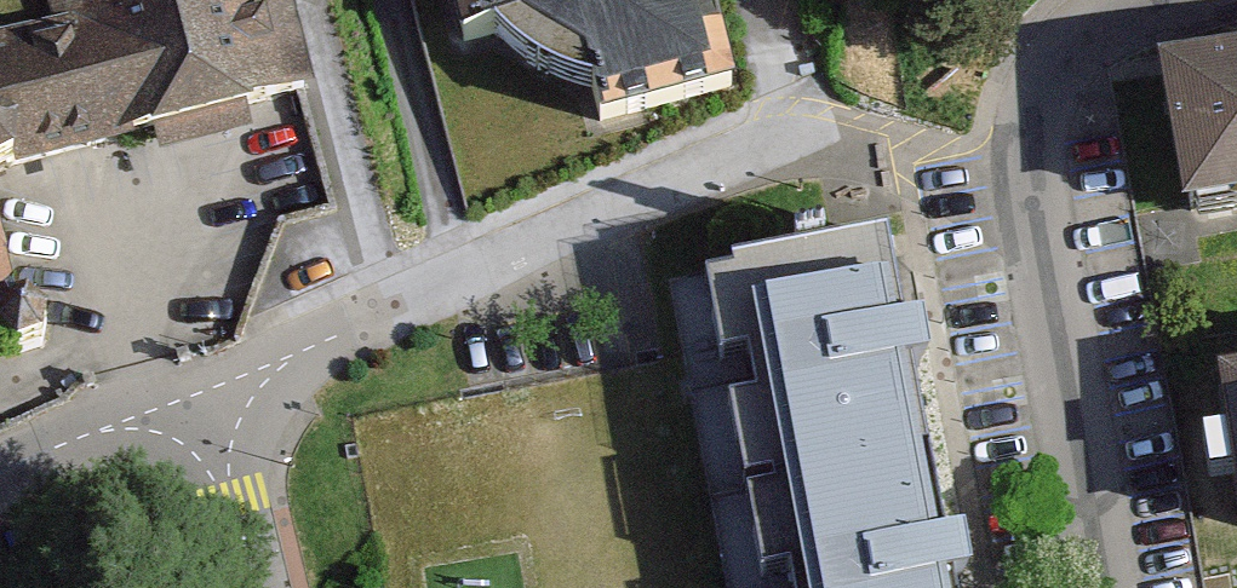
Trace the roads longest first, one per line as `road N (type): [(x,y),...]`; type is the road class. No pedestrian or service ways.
road 1 (residential): [(856,155),(760,146),(466,271),(198,421)]
road 2 (residential): [(1108,587),(1027,174),(1032,88),(1084,30),(1186,0)]
road 3 (residential): [(198,421),(0,475)]
road 4 (residential): [(258,587),(237,501),(198,421)]

